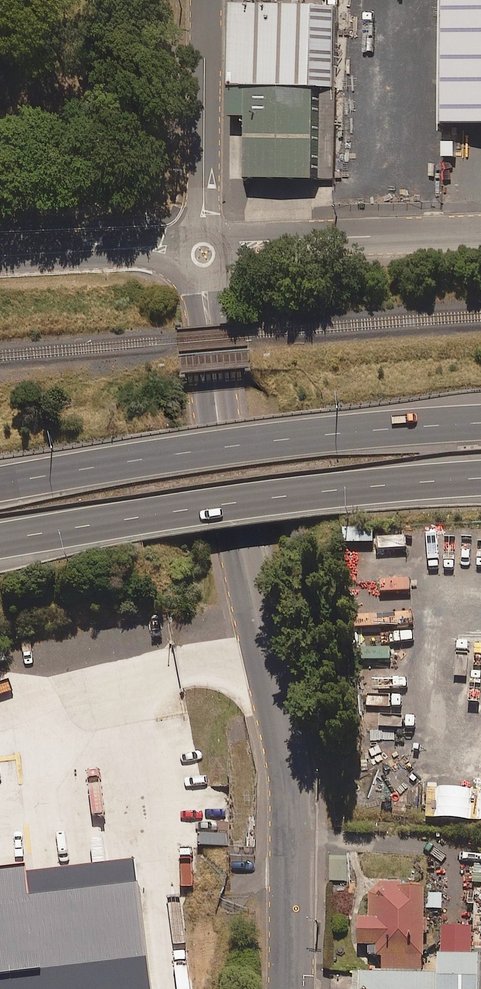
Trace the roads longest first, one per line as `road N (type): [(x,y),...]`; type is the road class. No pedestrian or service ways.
road 1 (residential): [(205,278),(221,425),(290,803),(287,988)]
road 2 (motorway): [(480,477),(239,502),(0,540)]
road 3 (motorway): [(0,484),(328,433),(480,424)]
road 4 (residential): [(227,247),(480,236)]
road 5 (residential): [(206,0),(204,229)]
road 6 (residential): [(0,256),(179,250)]

